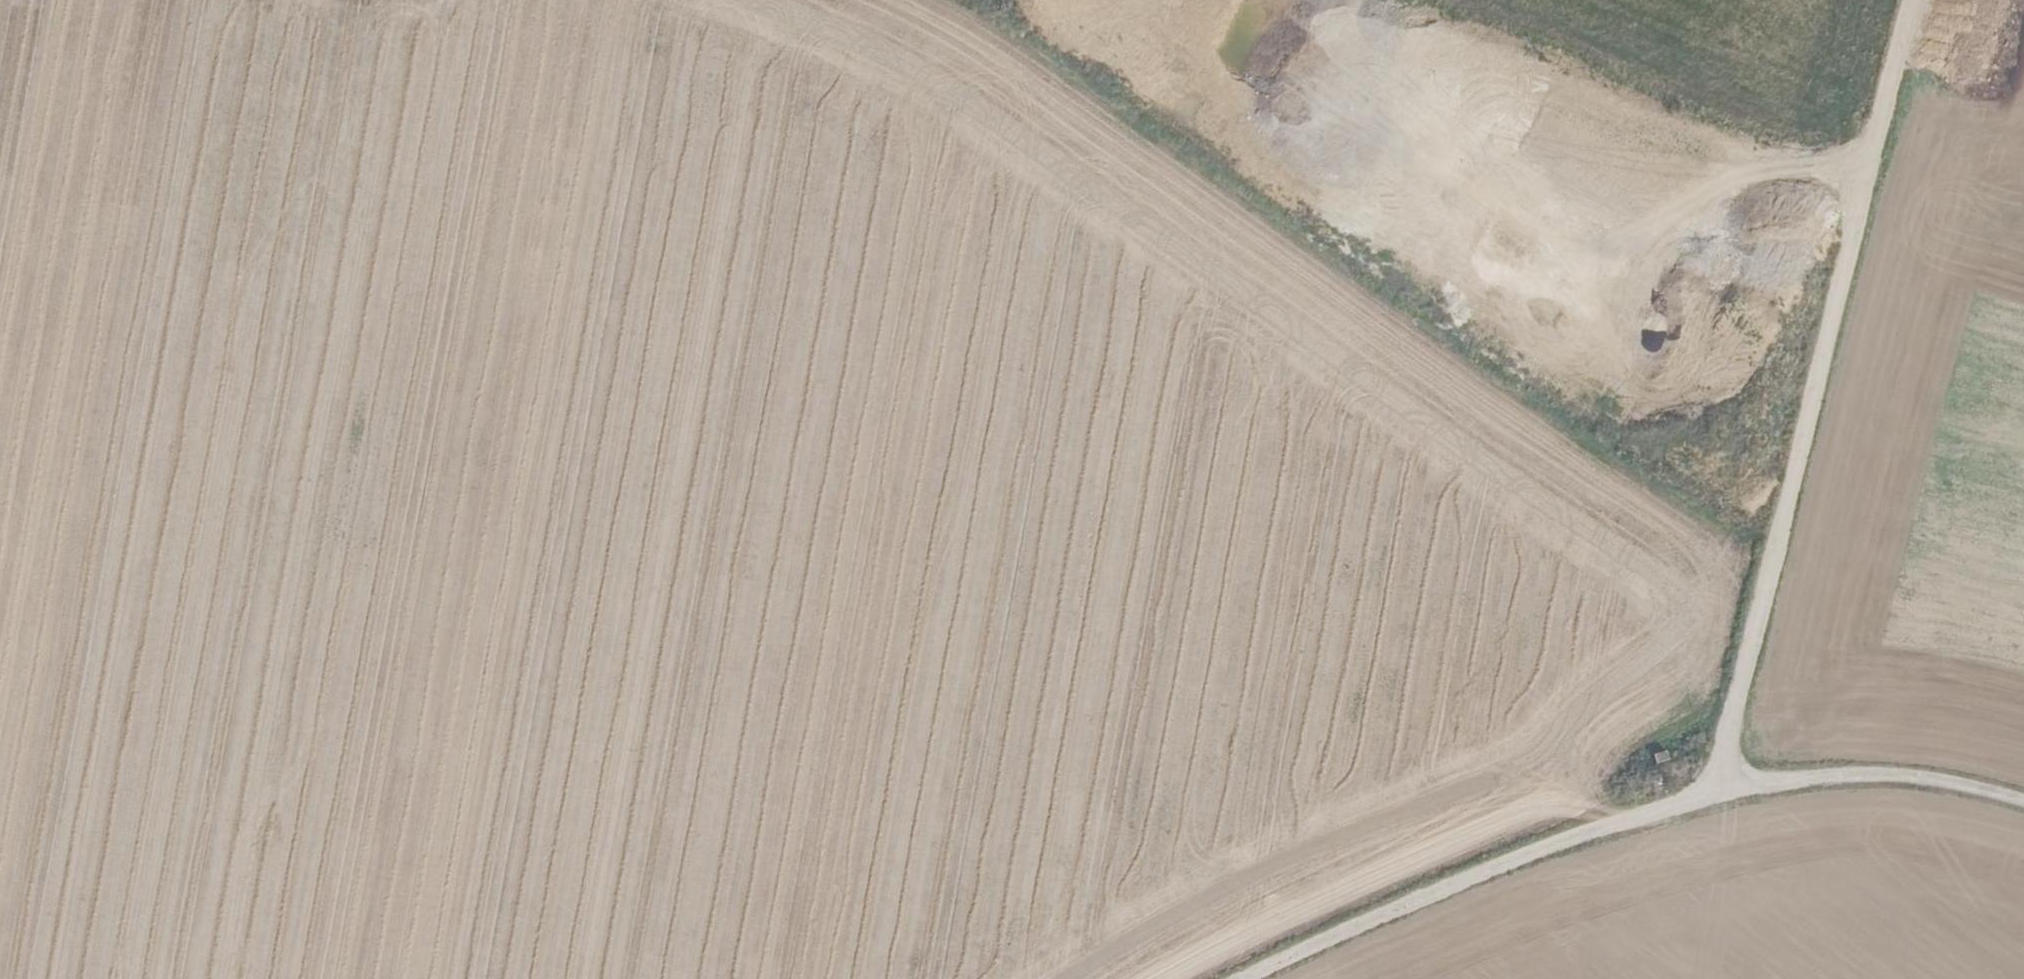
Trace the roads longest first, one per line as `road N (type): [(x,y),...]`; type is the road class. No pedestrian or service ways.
road 1 (track): [(2023,802),(1924,778),(1725,780),(1434,893),(1247,978)]
road 2 (track): [(1928,0),(1725,780)]

